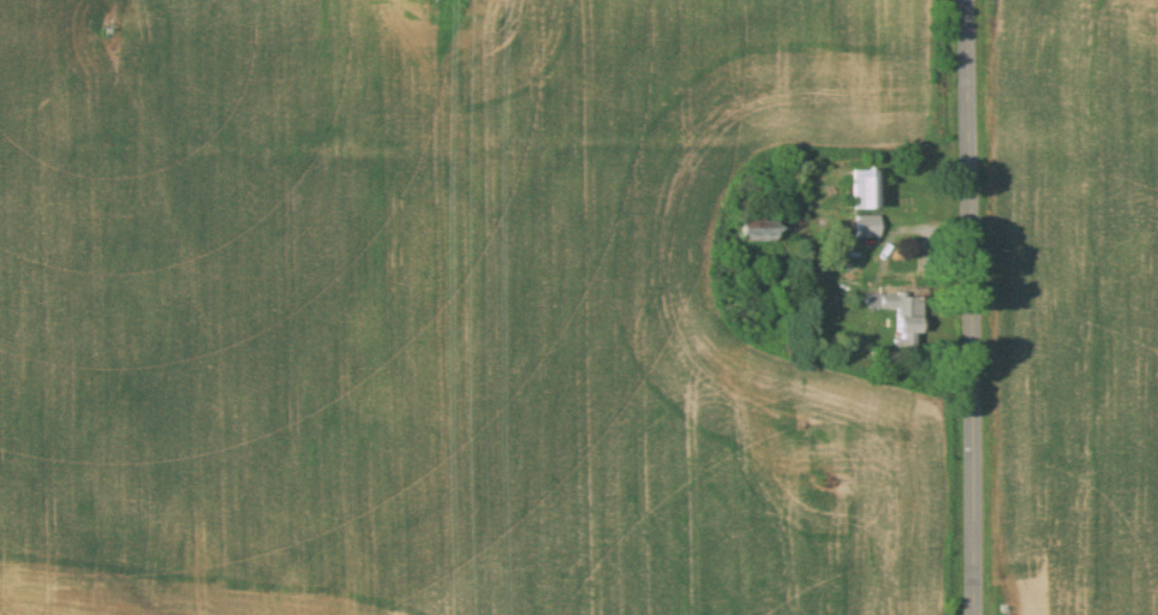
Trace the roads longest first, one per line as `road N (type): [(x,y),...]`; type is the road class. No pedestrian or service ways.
road 1 (residential): [(975,614),(967,0)]

